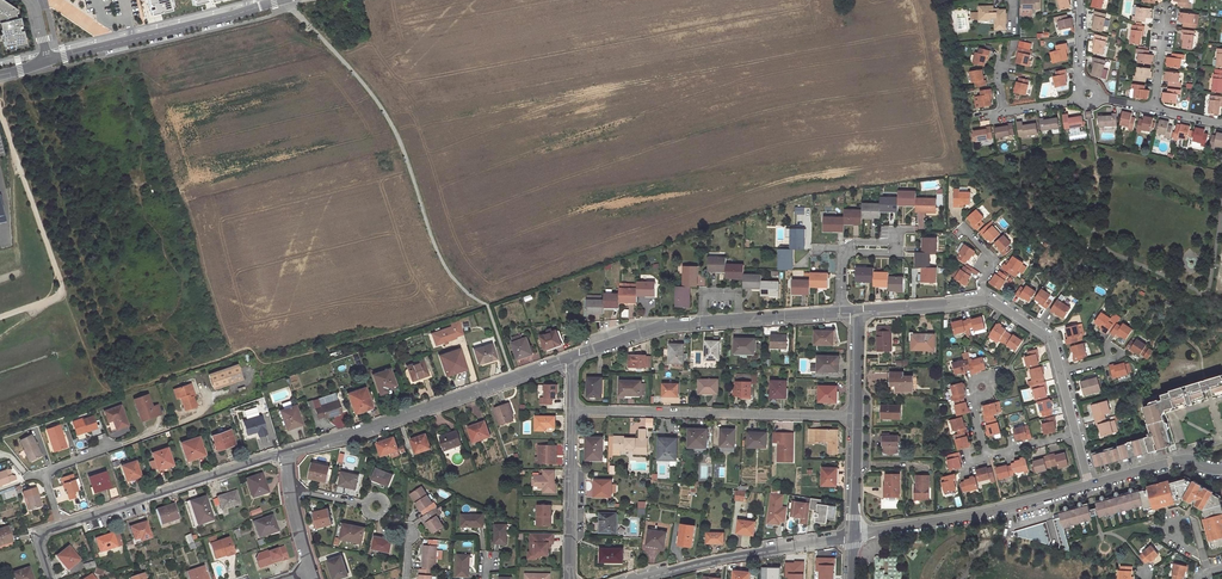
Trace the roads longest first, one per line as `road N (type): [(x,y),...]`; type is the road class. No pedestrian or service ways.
road 1 (residential): [(573,357),(282,454)]
road 2 (residential): [(856,417),(573,409)]
road 3 (unclassified): [(281,0),(47,60)]
road 4 (residential): [(853,535),(1088,485)]
road 5 (residential): [(282,454),(62,524)]
road 6 (residential): [(62,524),(48,471),(206,410)]
road 7 (residential): [(644,578),(853,535)]
road 8 (residential): [(570,578),(573,409)]
road 9 (residential): [(1088,485),(1183,459),(1221,469)]
road 10 (residential): [(702,322),(667,324),(573,357)]
road 11 (residential): [(1088,95),(1008,112),(1001,63)]
road 12 (residential): [(983,298),(858,313)]

